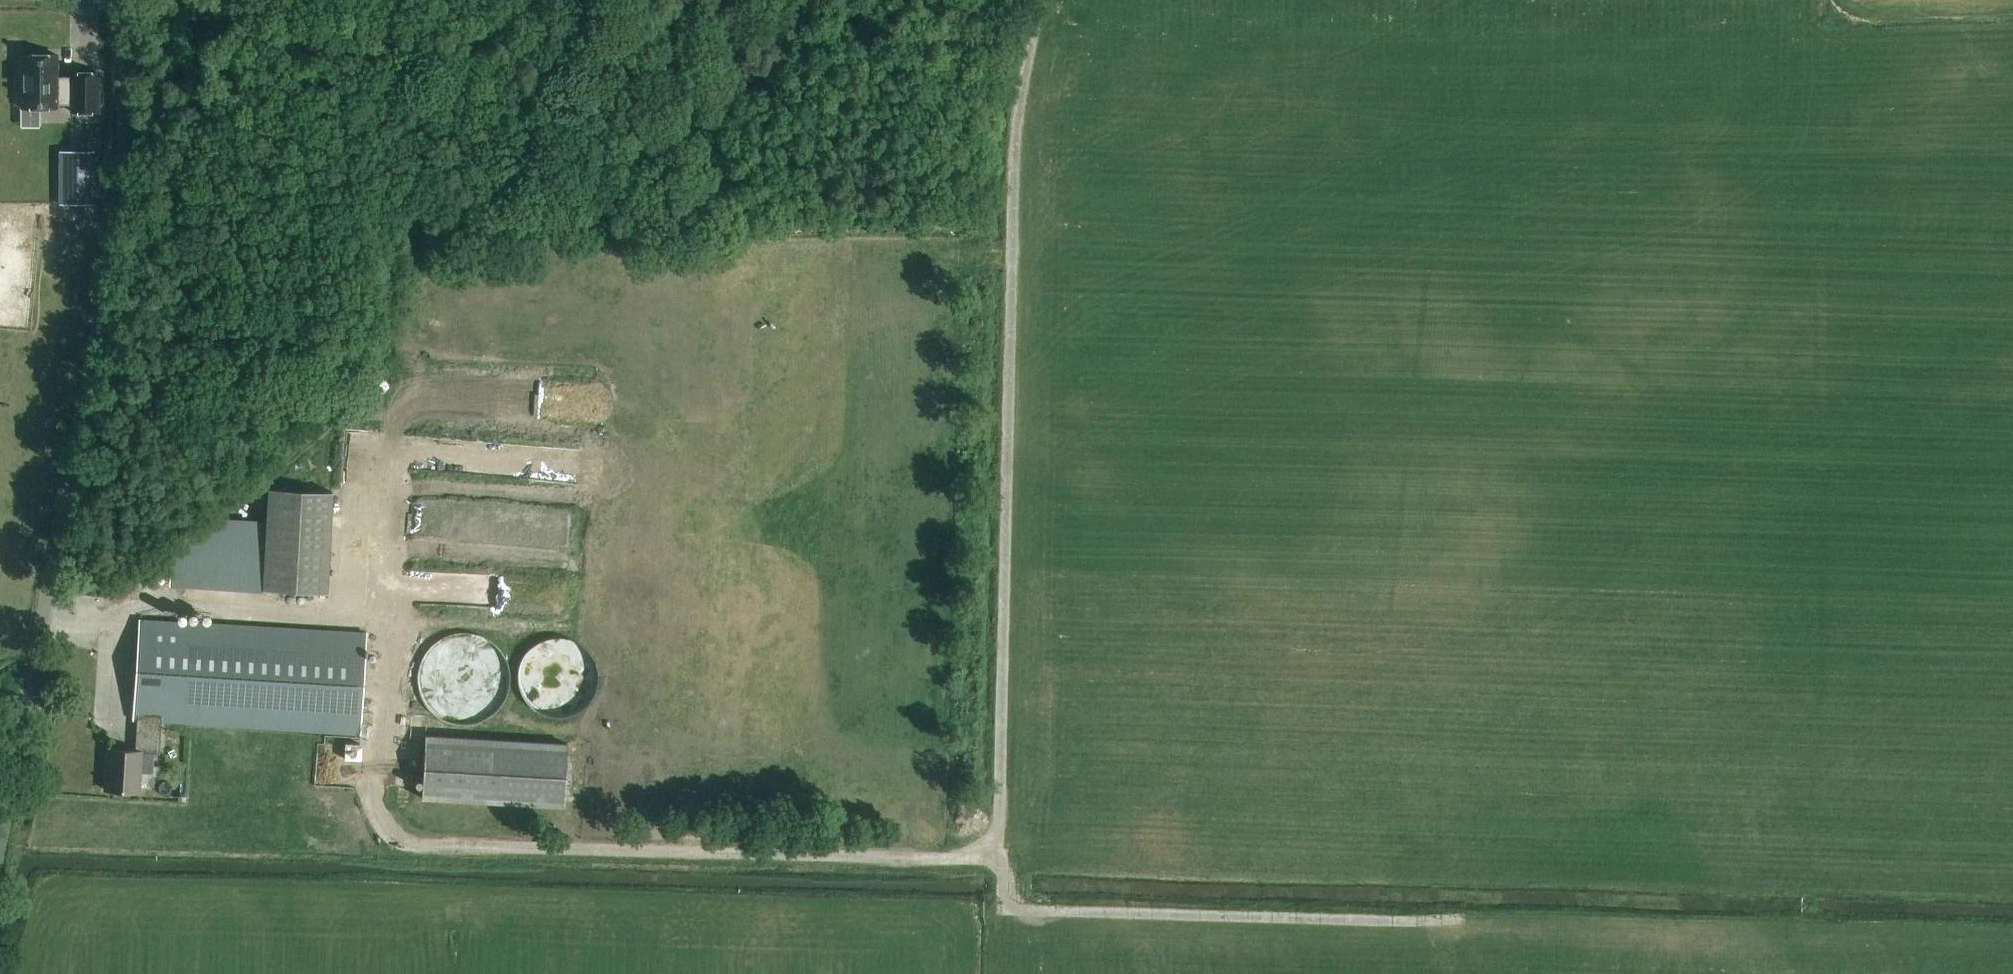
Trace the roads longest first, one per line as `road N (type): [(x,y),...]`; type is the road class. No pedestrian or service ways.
road 1 (unclassified): [(0,829),(93,314),(117,153),(122,0)]

